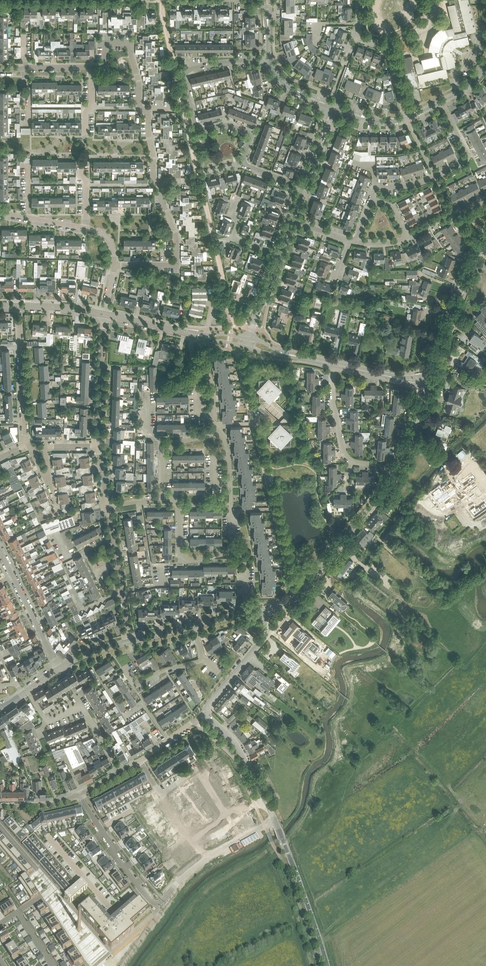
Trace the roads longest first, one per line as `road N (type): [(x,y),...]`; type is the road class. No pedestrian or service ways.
road 1 (residential): [(244,163),(250,134),(228,125),(198,129),(185,72),(269,60)]
road 2 (residential): [(79,794),(152,902),(211,856)]
road 3 (residential): [(91,67),(106,65),(107,43),(130,44),(157,182)]
road 4 (tertiary): [(270,607),(301,591),(395,473)]
road 5 (residential): [(371,198),(376,188),(412,185),(466,160),(441,102)]
road 6 (tertiary): [(328,965),(275,821)]
road 7 (residential): [(0,827),(54,888),(0,924)]
road 8 (residential): [(114,265),(176,263),(176,236),(157,182)]
road 9 (residential): [(59,669),(0,550)]
road 10 (residential): [(98,446),(104,314)]
road 11 (tertiary): [(485,241),(436,362)]
road 12 (tertiary): [(275,821),(239,749),(207,711)]
road 13 (residential): [(30,448),(20,321)]
road 14 (residential): [(125,667),(137,685),(198,661),(196,625)]
road 15 (residential): [(234,551),(185,558),(178,504),(163,498)]
road 16 (residential): [(140,760),(178,821),(211,856)]

